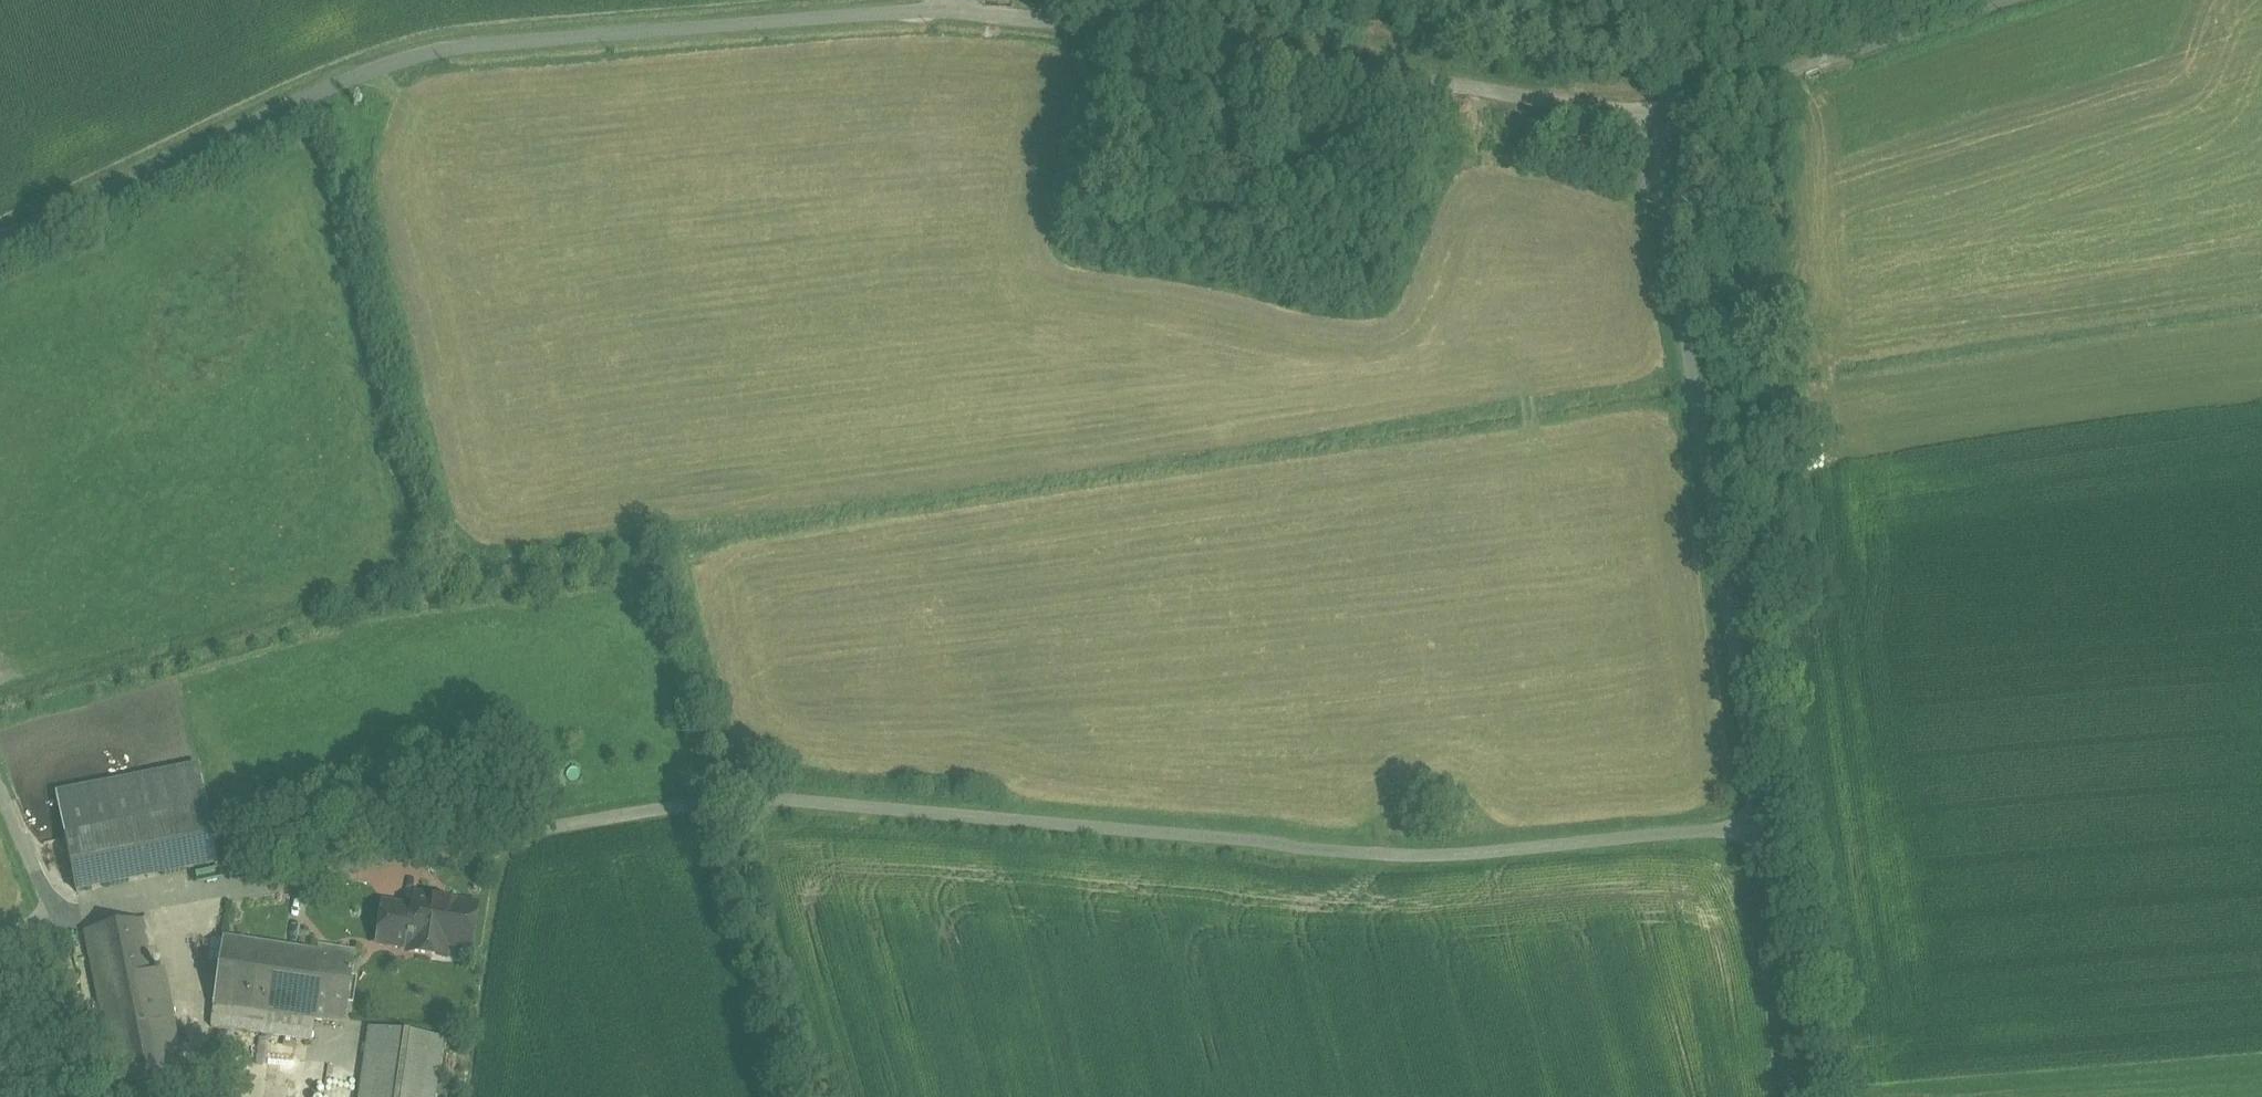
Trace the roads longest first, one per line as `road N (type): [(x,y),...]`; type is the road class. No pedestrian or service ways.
road 1 (unclassified): [(1652,122),(1049,25),(907,16),(425,58),(332,91),(0,246)]
road 2 (unclassified): [(1652,122),(1802,1096)]
road 3 (unclassified): [(2018,0),(1652,122)]

